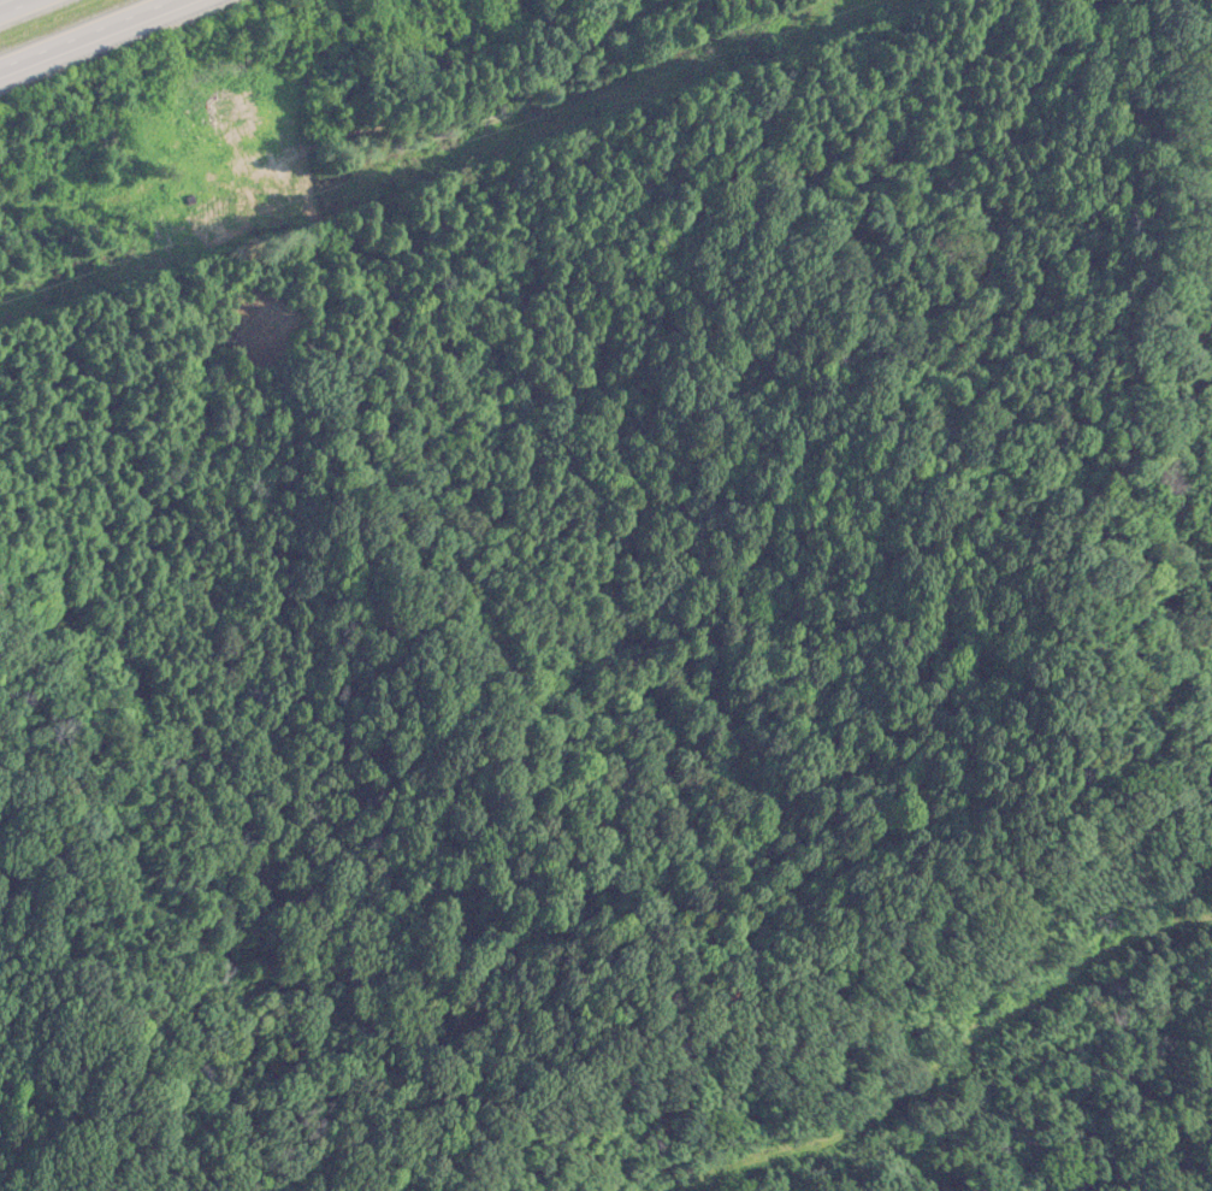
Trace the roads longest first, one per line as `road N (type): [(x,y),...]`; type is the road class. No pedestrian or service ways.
road 1 (trunk): [(0,70),(179,0)]

